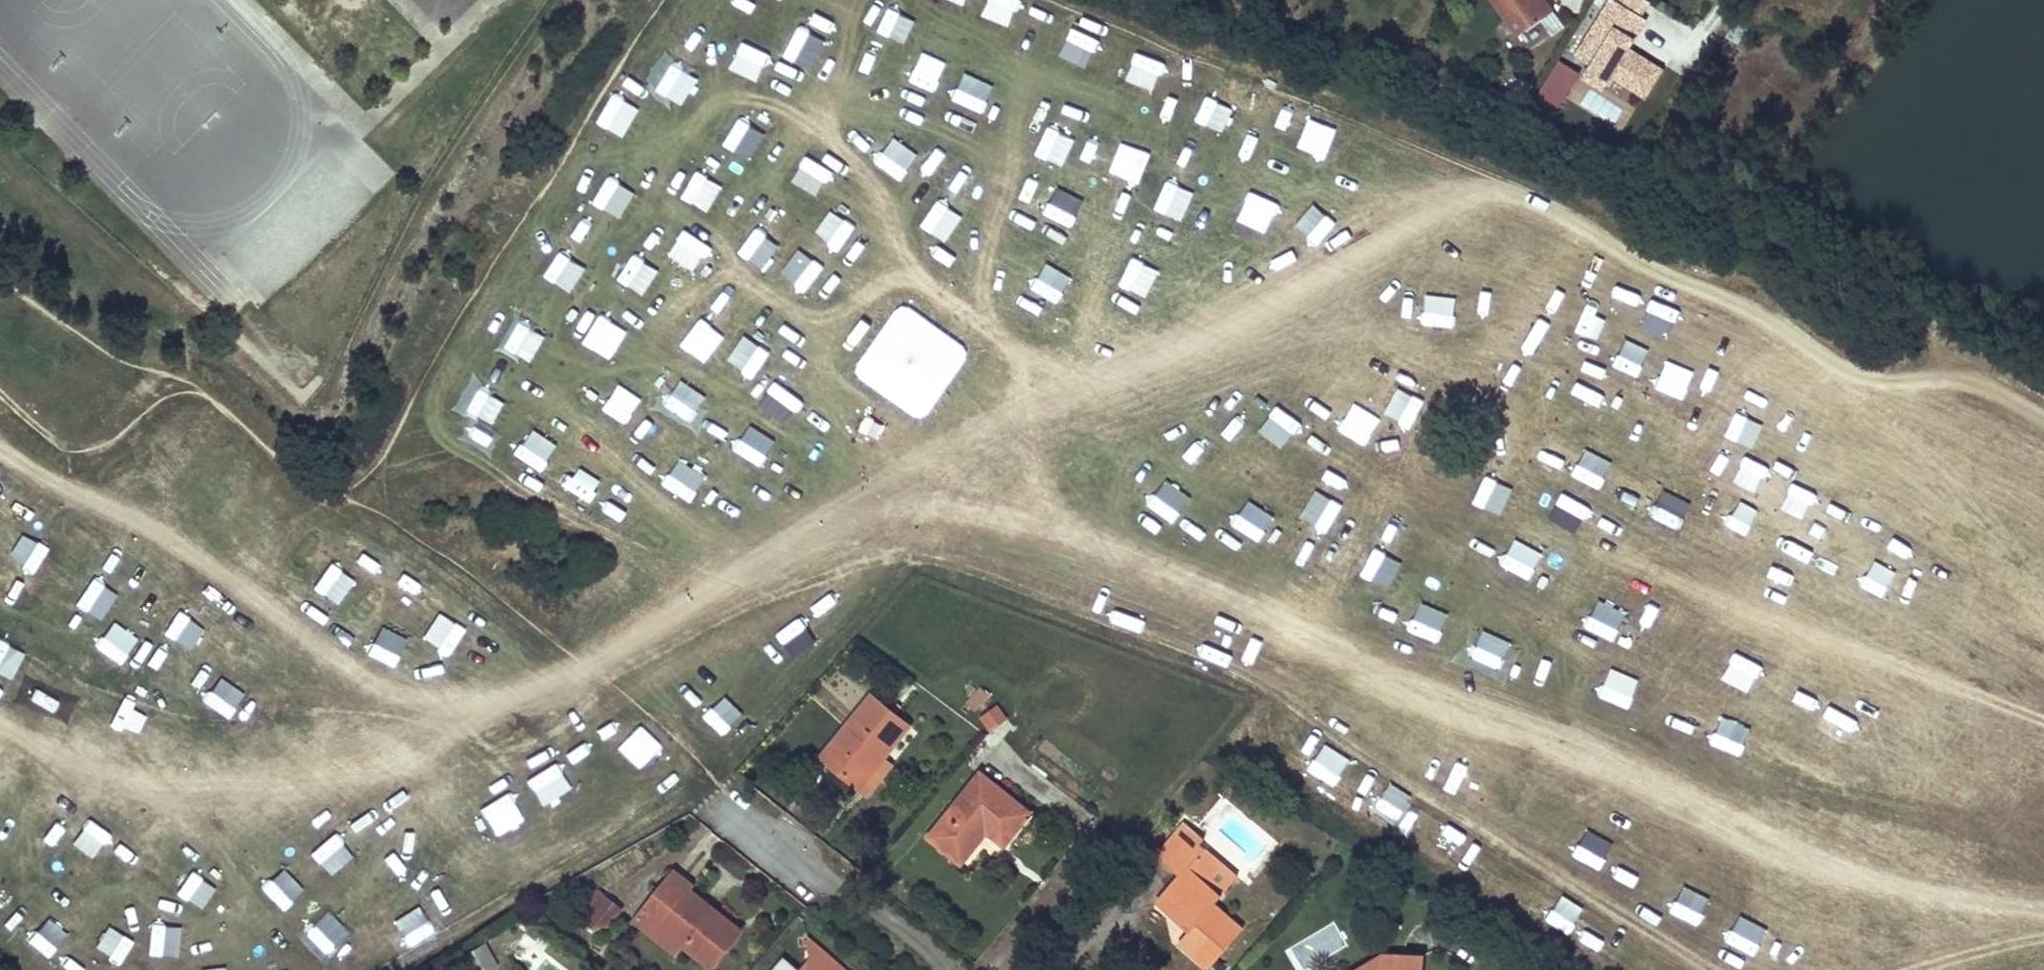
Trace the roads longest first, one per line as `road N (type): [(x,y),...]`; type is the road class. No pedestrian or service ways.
road 1 (residential): [(999,969),(1114,834)]

